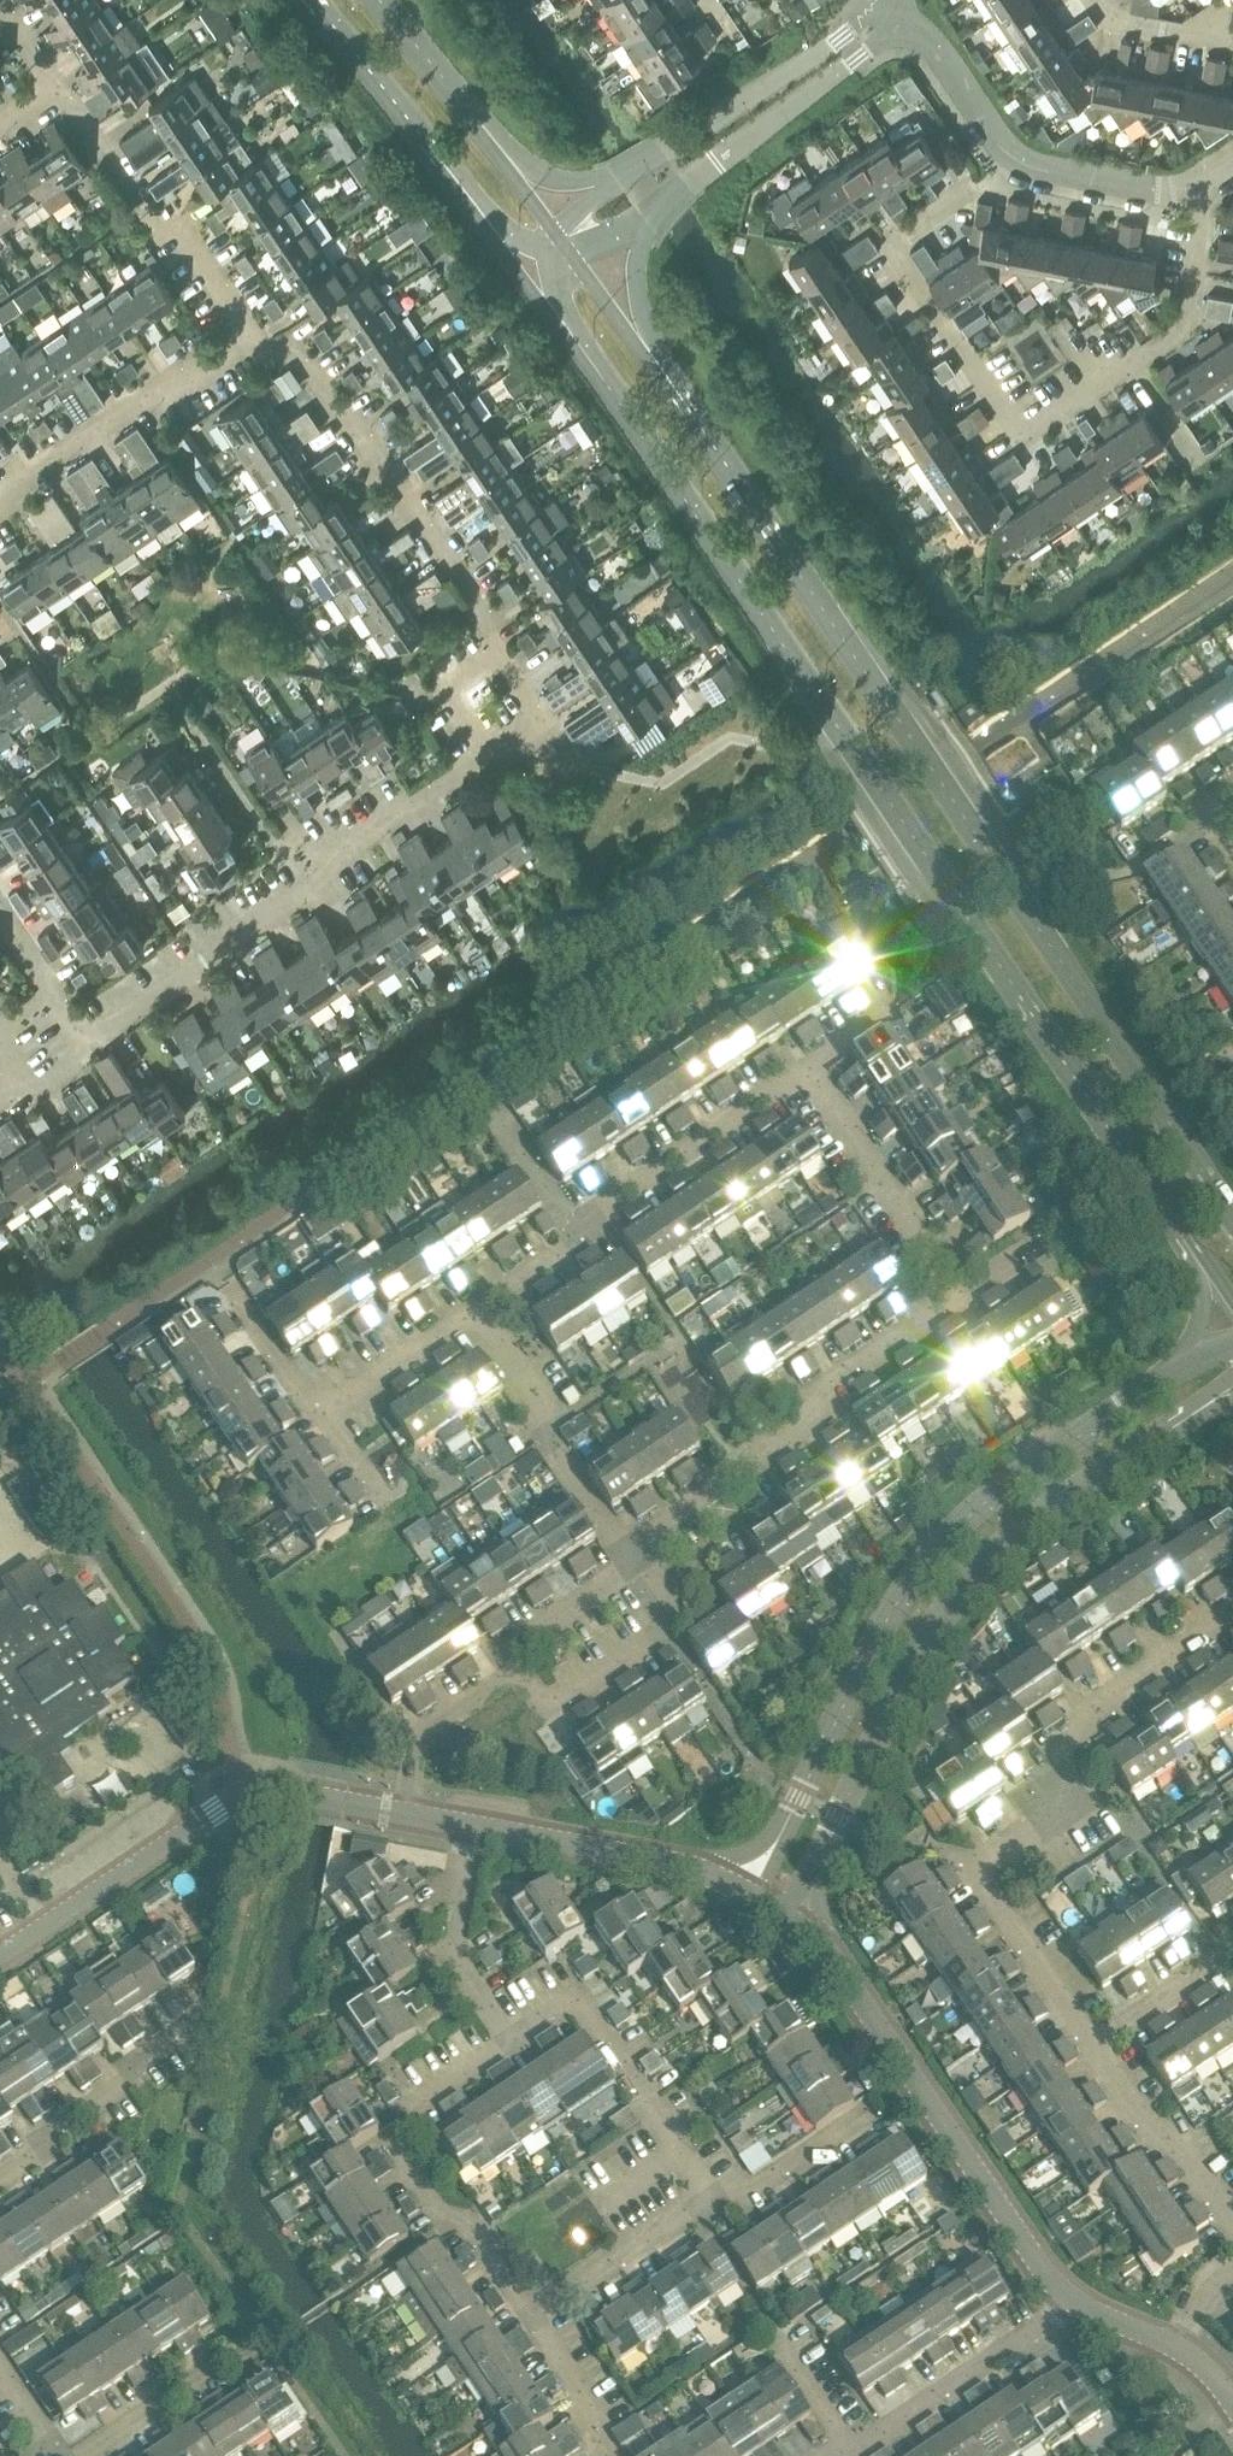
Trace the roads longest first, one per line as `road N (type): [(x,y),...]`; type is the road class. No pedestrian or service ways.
road 1 (tertiary): [(546,306),(1232,1303)]
road 2 (tertiary): [(1232,1202),(589,272)]
road 3 (unclassified): [(1232,1340),(1017,1485),(936,1553),(885,1623),(799,1803),(744,1892)]
road 4 (unclassified): [(800,1924),(905,1685),(980,1571),(1023,1528),(1232,1387)]
road 5 (residential): [(1194,185),(1203,206),(1185,331),(1023,441),(890,244),(975,188)]
road 6 (residential): [(1098,2037),(985,1850),(1047,1808),(1090,1702),(1232,1598)]
road 7 (unclassified): [(1078,2306),(1036,2261),(800,1924)]
road 8 (residential): [(617,1552),(754,1462),(831,1377),(953,1292)]
road 9 (unclassified): [(895,0),(556,230)]
road 10 (residential): [(475,1297),(796,1055)]
road 11 (residential): [(493,631),(276,331),(245,328)]
road 12 (unclassified): [(589,272),(703,174),(860,61),(900,20)]
road 13 (unclassified): [(0,1960),(243,1800),(349,1803)]
road 14 (residential): [(531,2320),(459,2216),(438,2213),(401,2158),(415,2103),(506,2043)]
road 15 (residential): [(1194,185),(1167,190),(1046,172),(1016,158),(937,47),(900,20)]
road 16 (tertiary): [(307,0),(512,261)]
road 17 (residential): [(245,328),(182,233),(146,220),(43,78)]
road 18 (residential): [(715,2205),(591,2011),(563,2005),(506,2043)]
road 19 (residential): [(0,508),(216,357),(245,328)]
road 20 (residential): [(828,2455),(858,2436),(883,2440),(1078,2306)]
road 21 (residential): [(617,1552),(547,1434),(538,1394),(475,1297)]
road 22 (tertiary): [(556,230),(382,0)]
road 23 (residential): [(953,1292),(796,1055)]
road 24 (unclassified): [(744,1892),(677,1867),(476,1831)]
road 25 (residential): [(80,1039),(308,889)]
road 26 (residential): [(508,1679),(544,1698),(579,1690),(665,1635),(629,1573)]
road 27 (residential): [(0,2175),(121,2095),(128,2073),(184,2036)]
road 28 (residential): [(506,2043),(452,1954),(476,1831)]
road 29 (residential): [(1232,2220),(1098,2037)]
road 30 (residential): [(531,2320),(715,2205)]
road 31 (residential): [(308,889),(475,754)]
road 32 (residential): [(308,889),(182,717)]
road 33 (residential): [(715,2205),(744,2202),(879,2115)]
road 34 (residential): [(326,1398),(298,1393),(207,1260)]
road 35 (residential): [(406,1817),(420,1742),(508,1679)]
road 36 (residential): [(326,1398),(475,1297)]
road 37 (residential): [(475,754),(547,707),(493,631)]
road 38 (residential): [(493,631),(424,672),(475,754)]
road 39 (residential): [(85,2455),(230,2359)]
road 40 (residential): [(508,1679),(514,1651),(629,1573)]
road 41 (residential): [(1098,2037),(1232,1940)]
road 42 (residential): [(531,2320),(591,2416),(604,2455)]
road 43 (residential): [(1232,39),(1108,19),(1096,0)]

